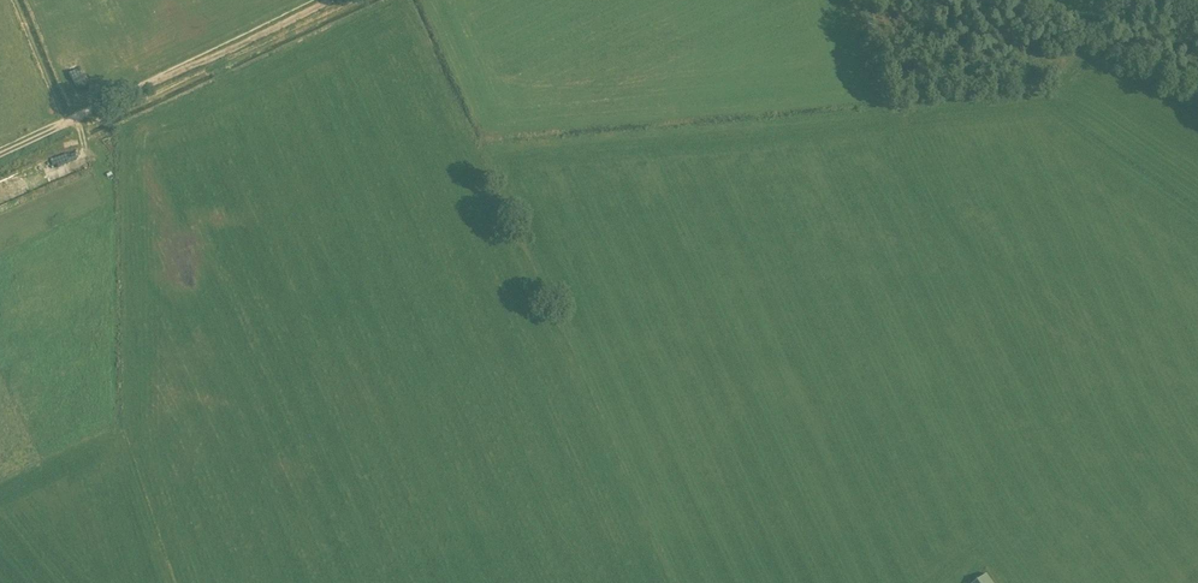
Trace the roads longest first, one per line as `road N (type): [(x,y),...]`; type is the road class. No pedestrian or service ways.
road 1 (track): [(0,155),(335,0)]

